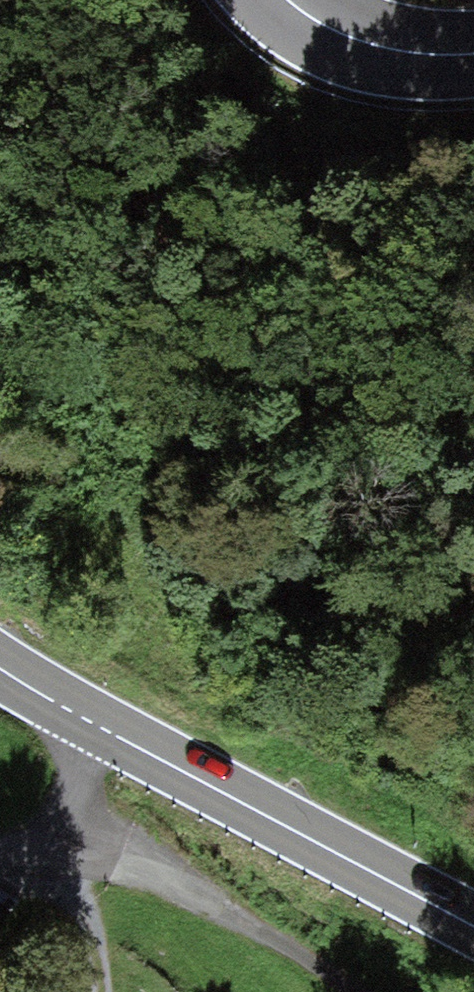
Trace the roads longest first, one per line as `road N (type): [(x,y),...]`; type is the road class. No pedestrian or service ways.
road 1 (primary): [(473,927),(0,668)]
road 2 (primary): [(473,464),(0,563)]
road 3 (track): [(102,991),(72,835),(248,926),(354,991)]
road 4 (primary): [(287,0),(365,43),(473,54)]

